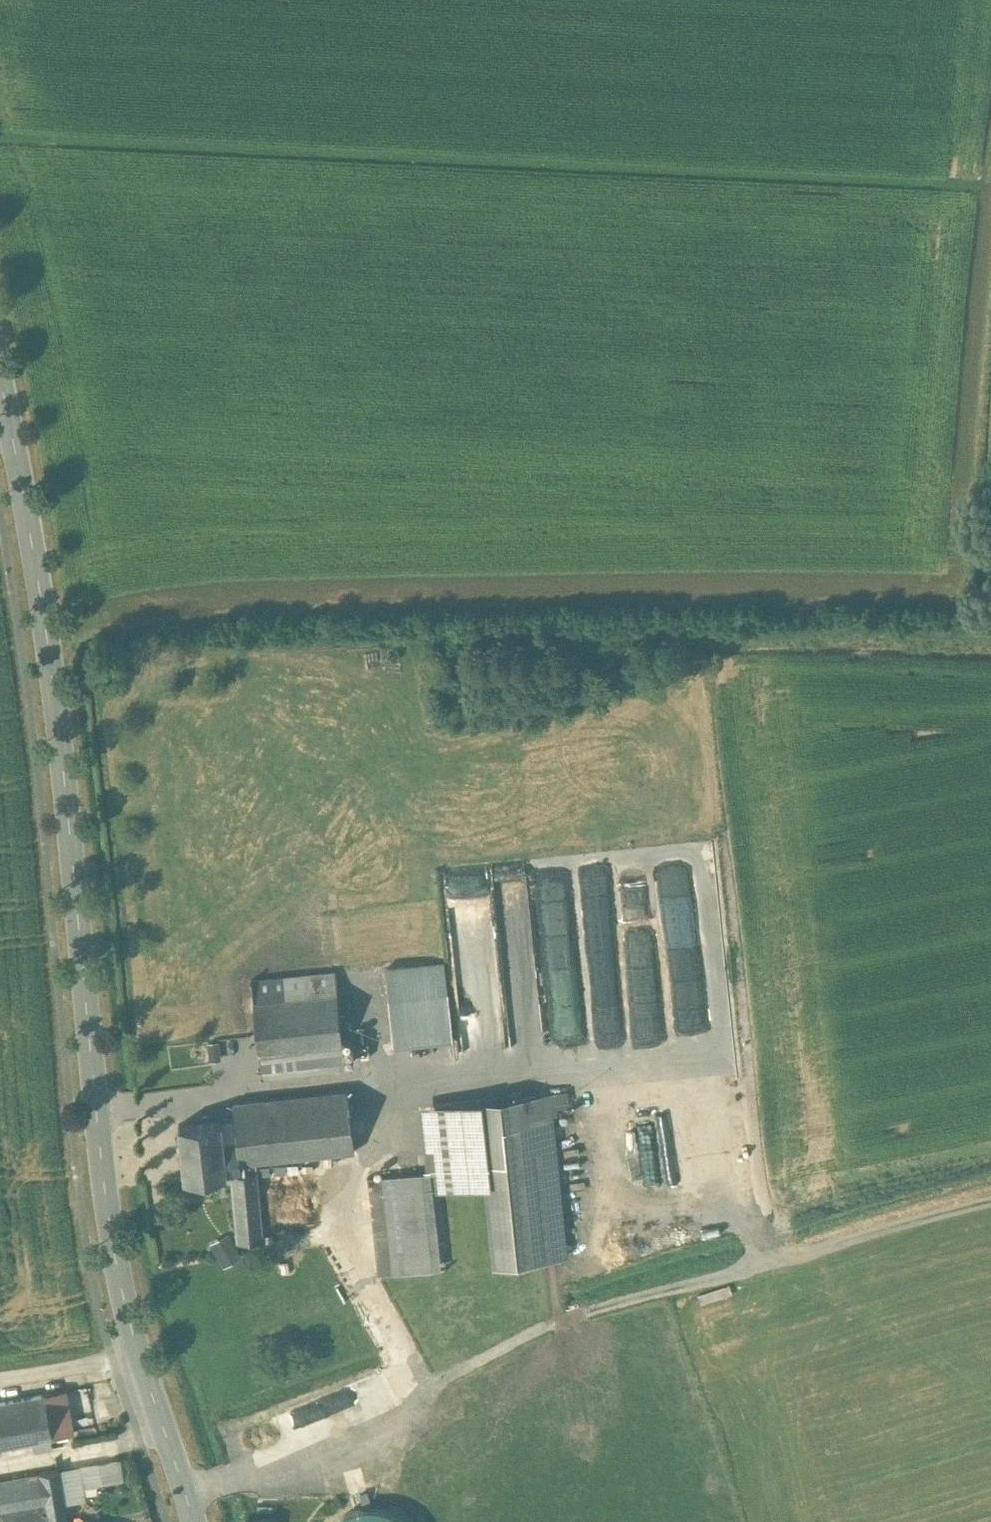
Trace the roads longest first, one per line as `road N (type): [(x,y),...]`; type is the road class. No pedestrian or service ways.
road 1 (tertiary): [(193,1521),(131,1328),(108,1218),(58,713),(0,374)]

